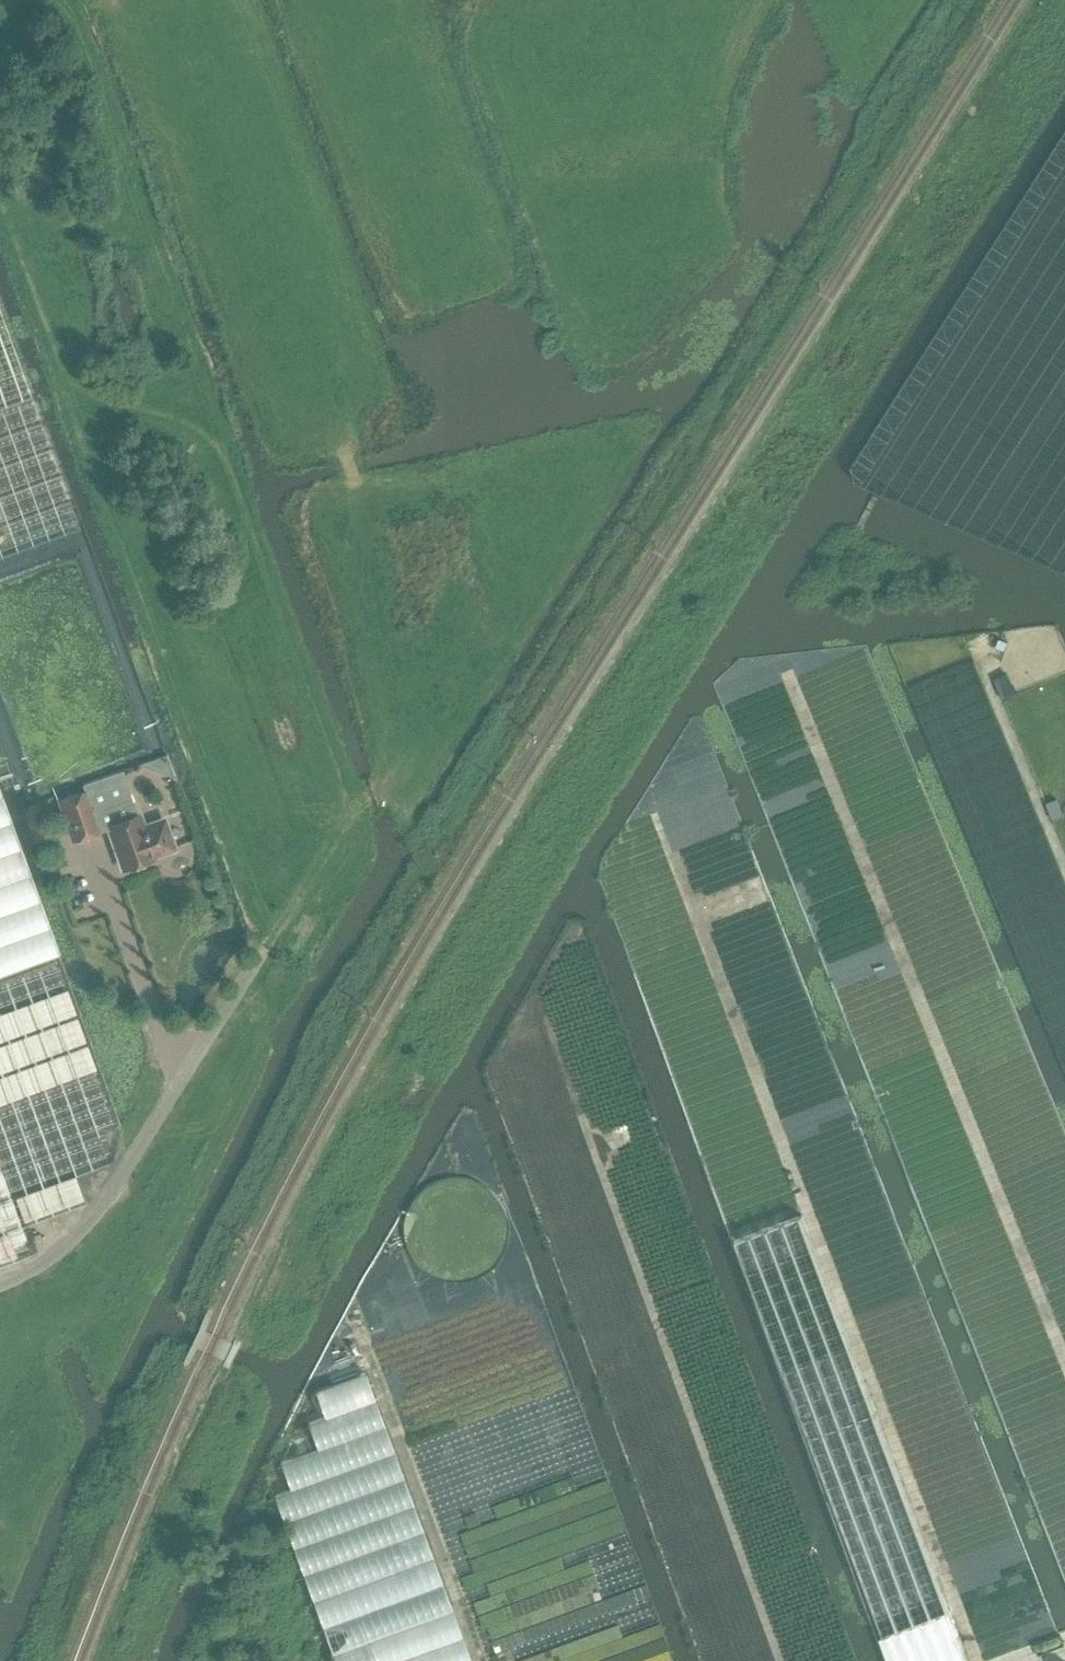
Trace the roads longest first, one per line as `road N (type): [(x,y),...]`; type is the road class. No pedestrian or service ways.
road 1 (unclassified): [(0,1289),(74,1240),(117,1191),(264,949)]

